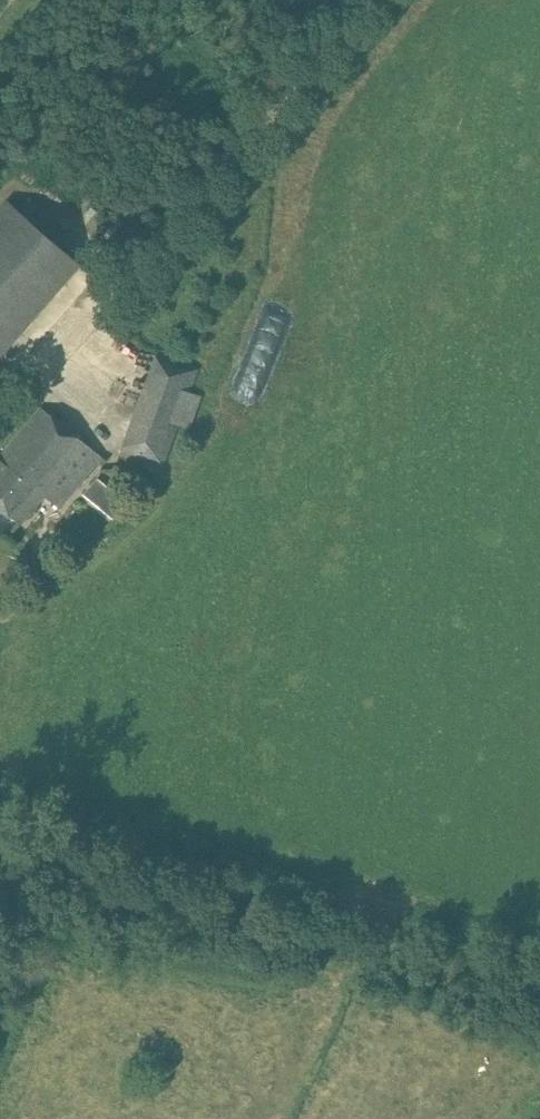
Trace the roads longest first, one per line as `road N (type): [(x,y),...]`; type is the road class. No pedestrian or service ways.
road 1 (track): [(0,431),(88,344),(262,120),(367,0)]

